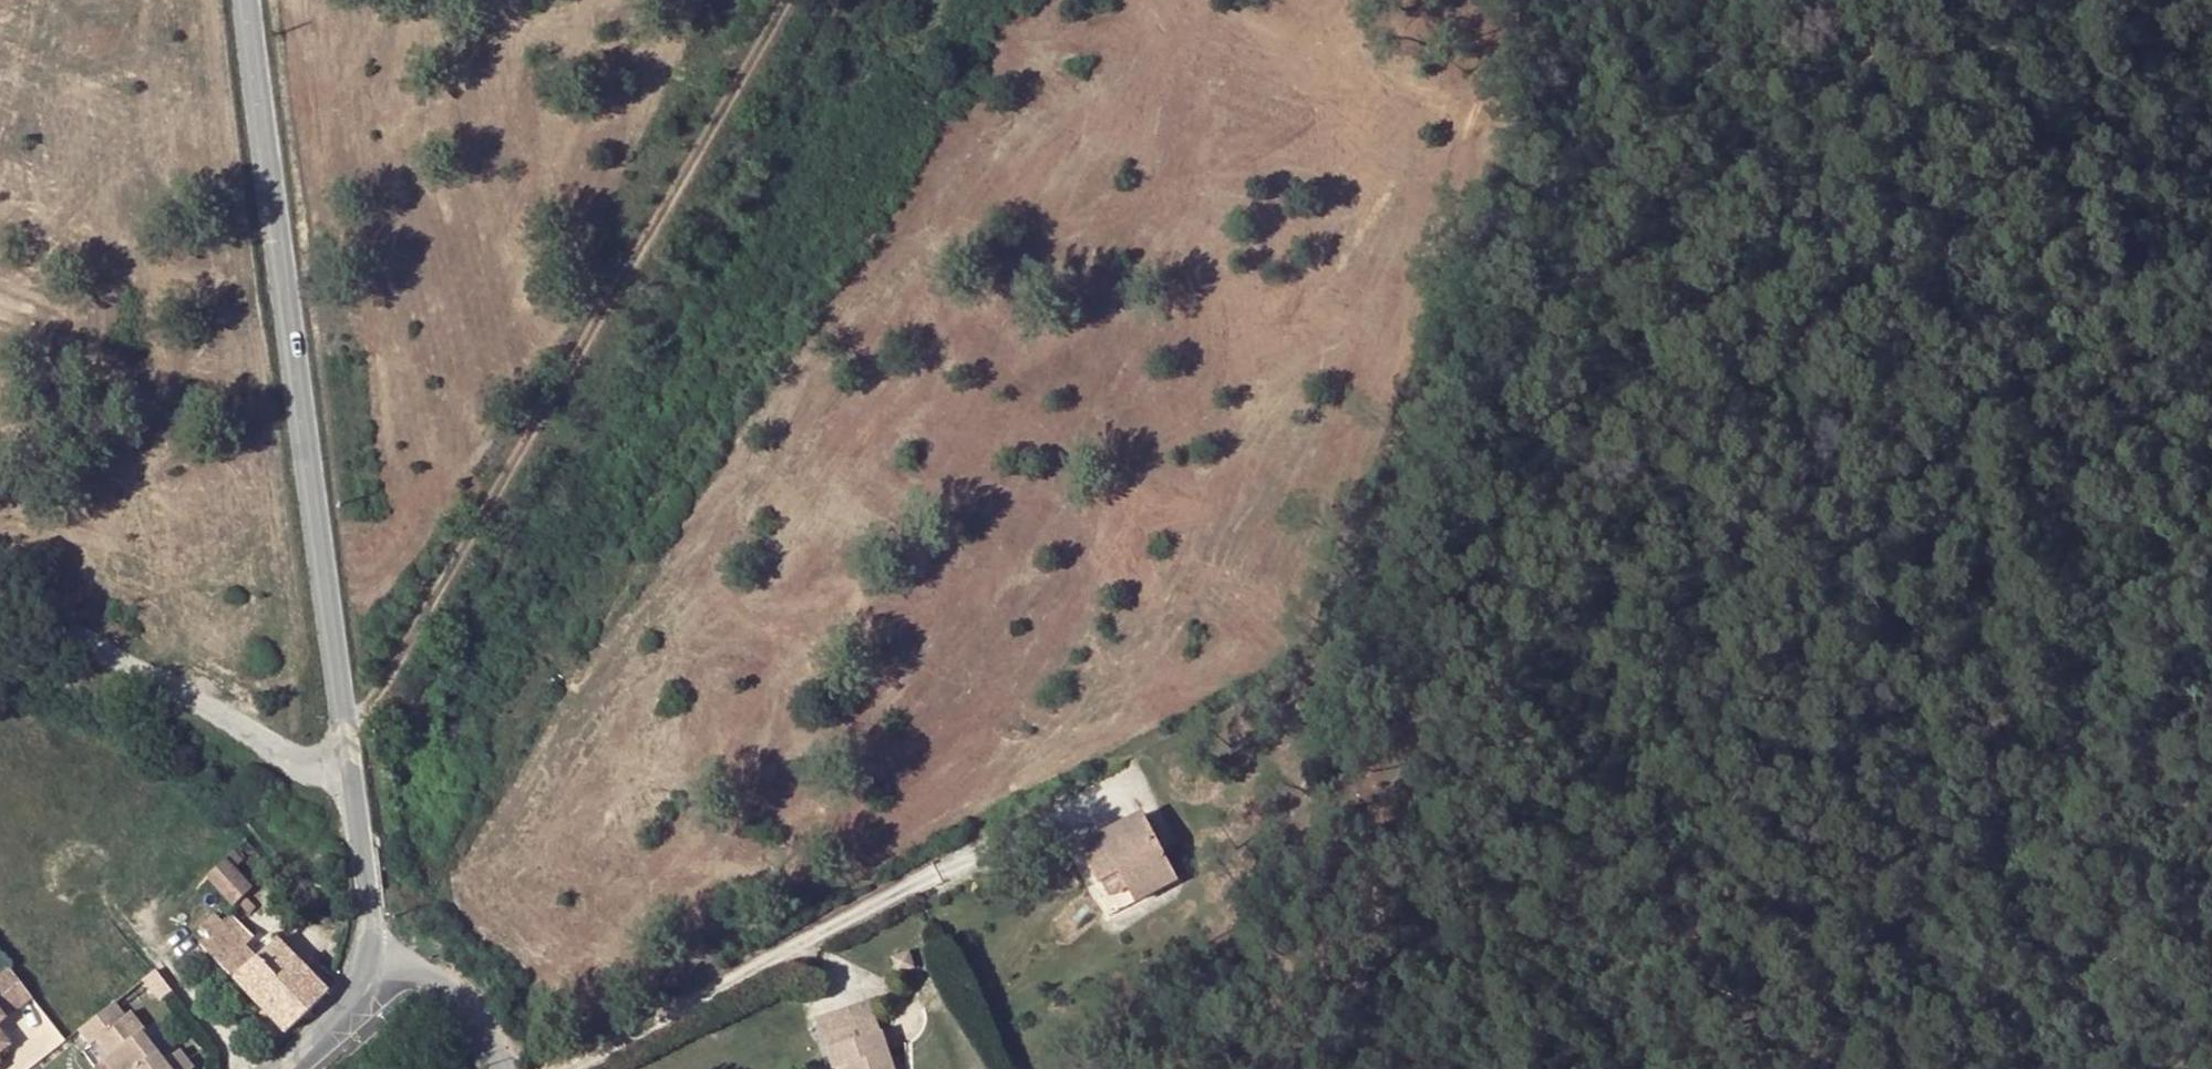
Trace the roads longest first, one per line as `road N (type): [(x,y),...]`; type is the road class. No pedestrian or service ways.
road 1 (tertiary): [(243,0),(329,682),(355,778)]
road 2 (residential): [(355,778),(288,753),(45,620),(0,604)]
road 3 (unclassified): [(365,963),(422,964),(453,989),(505,1068)]
road 4 (tertiary): [(355,778),(371,912),(365,963)]
road 5 (tertiary): [(365,963),(338,1019),(285,1068)]

